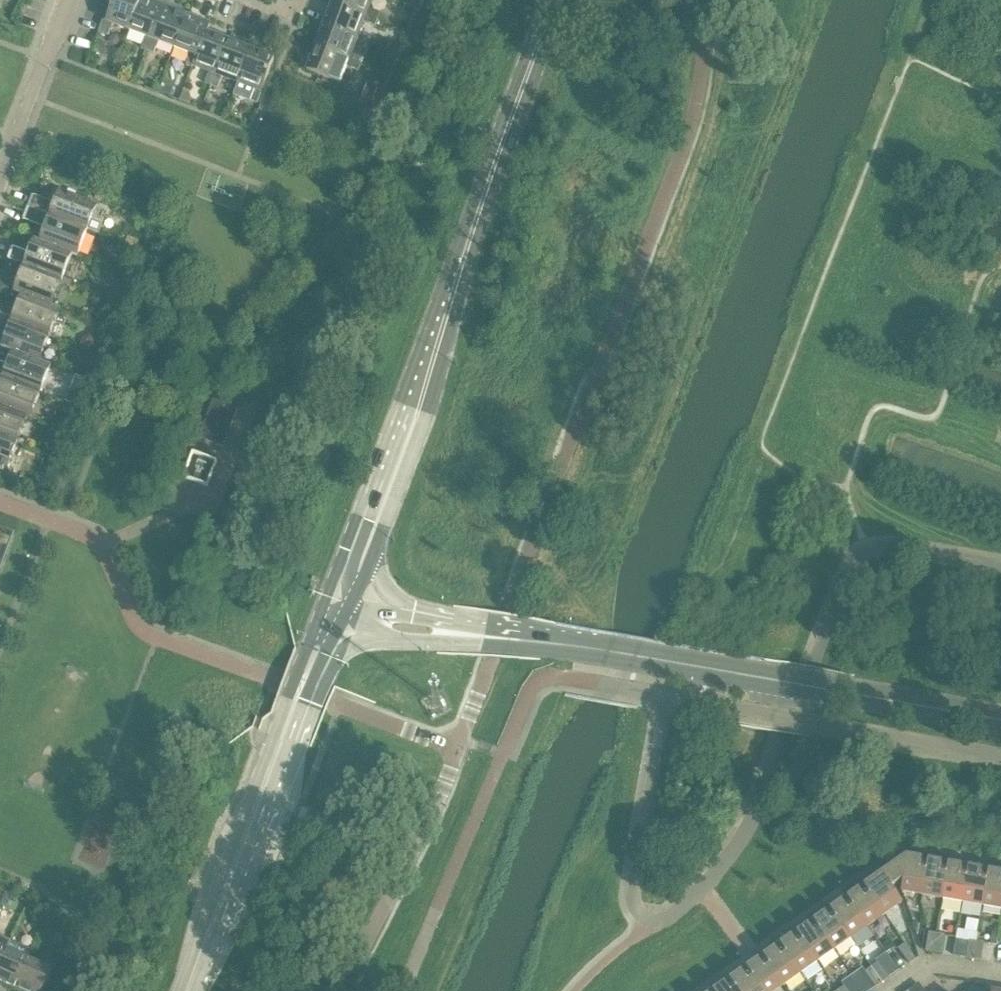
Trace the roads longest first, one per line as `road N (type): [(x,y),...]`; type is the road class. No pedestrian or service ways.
road 1 (tertiary): [(334,610),(559,0)]
road 2 (tertiary): [(458,633),(839,694)]
road 3 (secondary): [(188,990),(283,743)]
road 4 (residential): [(0,175),(68,0)]
road 5 (tertiary): [(1000,723),(839,694)]
road 6 (secondary): [(334,610),(288,694),(283,743)]
road 7 (secondary): [(283,743),(307,701),(334,610)]
road 8 (tertiary): [(334,610),(374,633),(458,633)]
road 9 (tertiary): [(458,633),(414,615),(334,610)]

